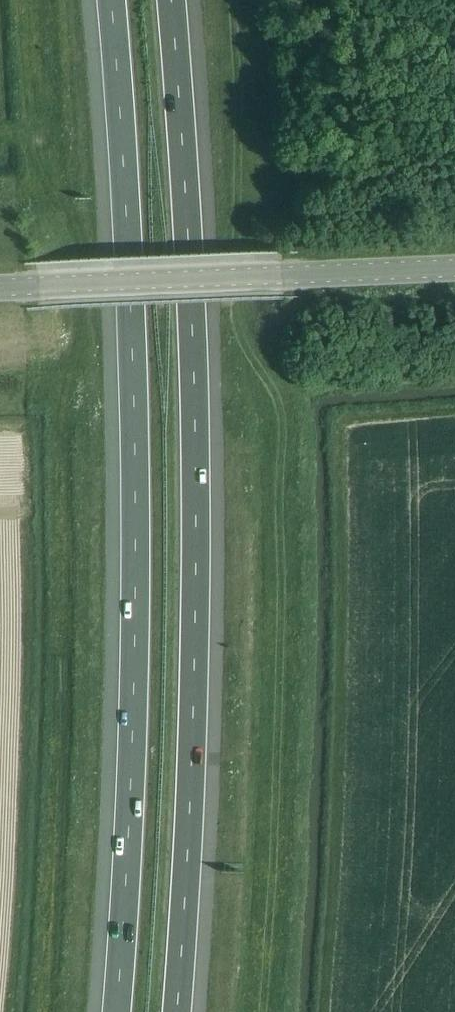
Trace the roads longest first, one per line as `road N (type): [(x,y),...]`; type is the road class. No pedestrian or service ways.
road 1 (motorway): [(111,0),(129,254),(136,637),(116,1011)]
road 2 (motorway): [(175,1011),(194,650),(188,246),(170,0)]
road 3 (unclassified): [(41,287),(454,269)]

